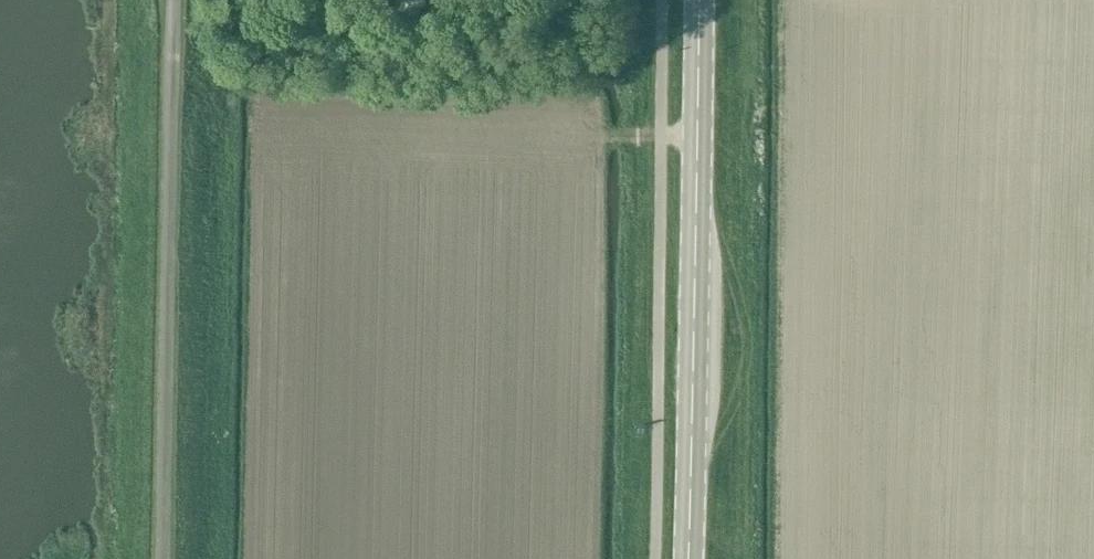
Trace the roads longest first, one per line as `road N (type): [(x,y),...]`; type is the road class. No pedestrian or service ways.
road 1 (secondary): [(688,558),(699,0)]

